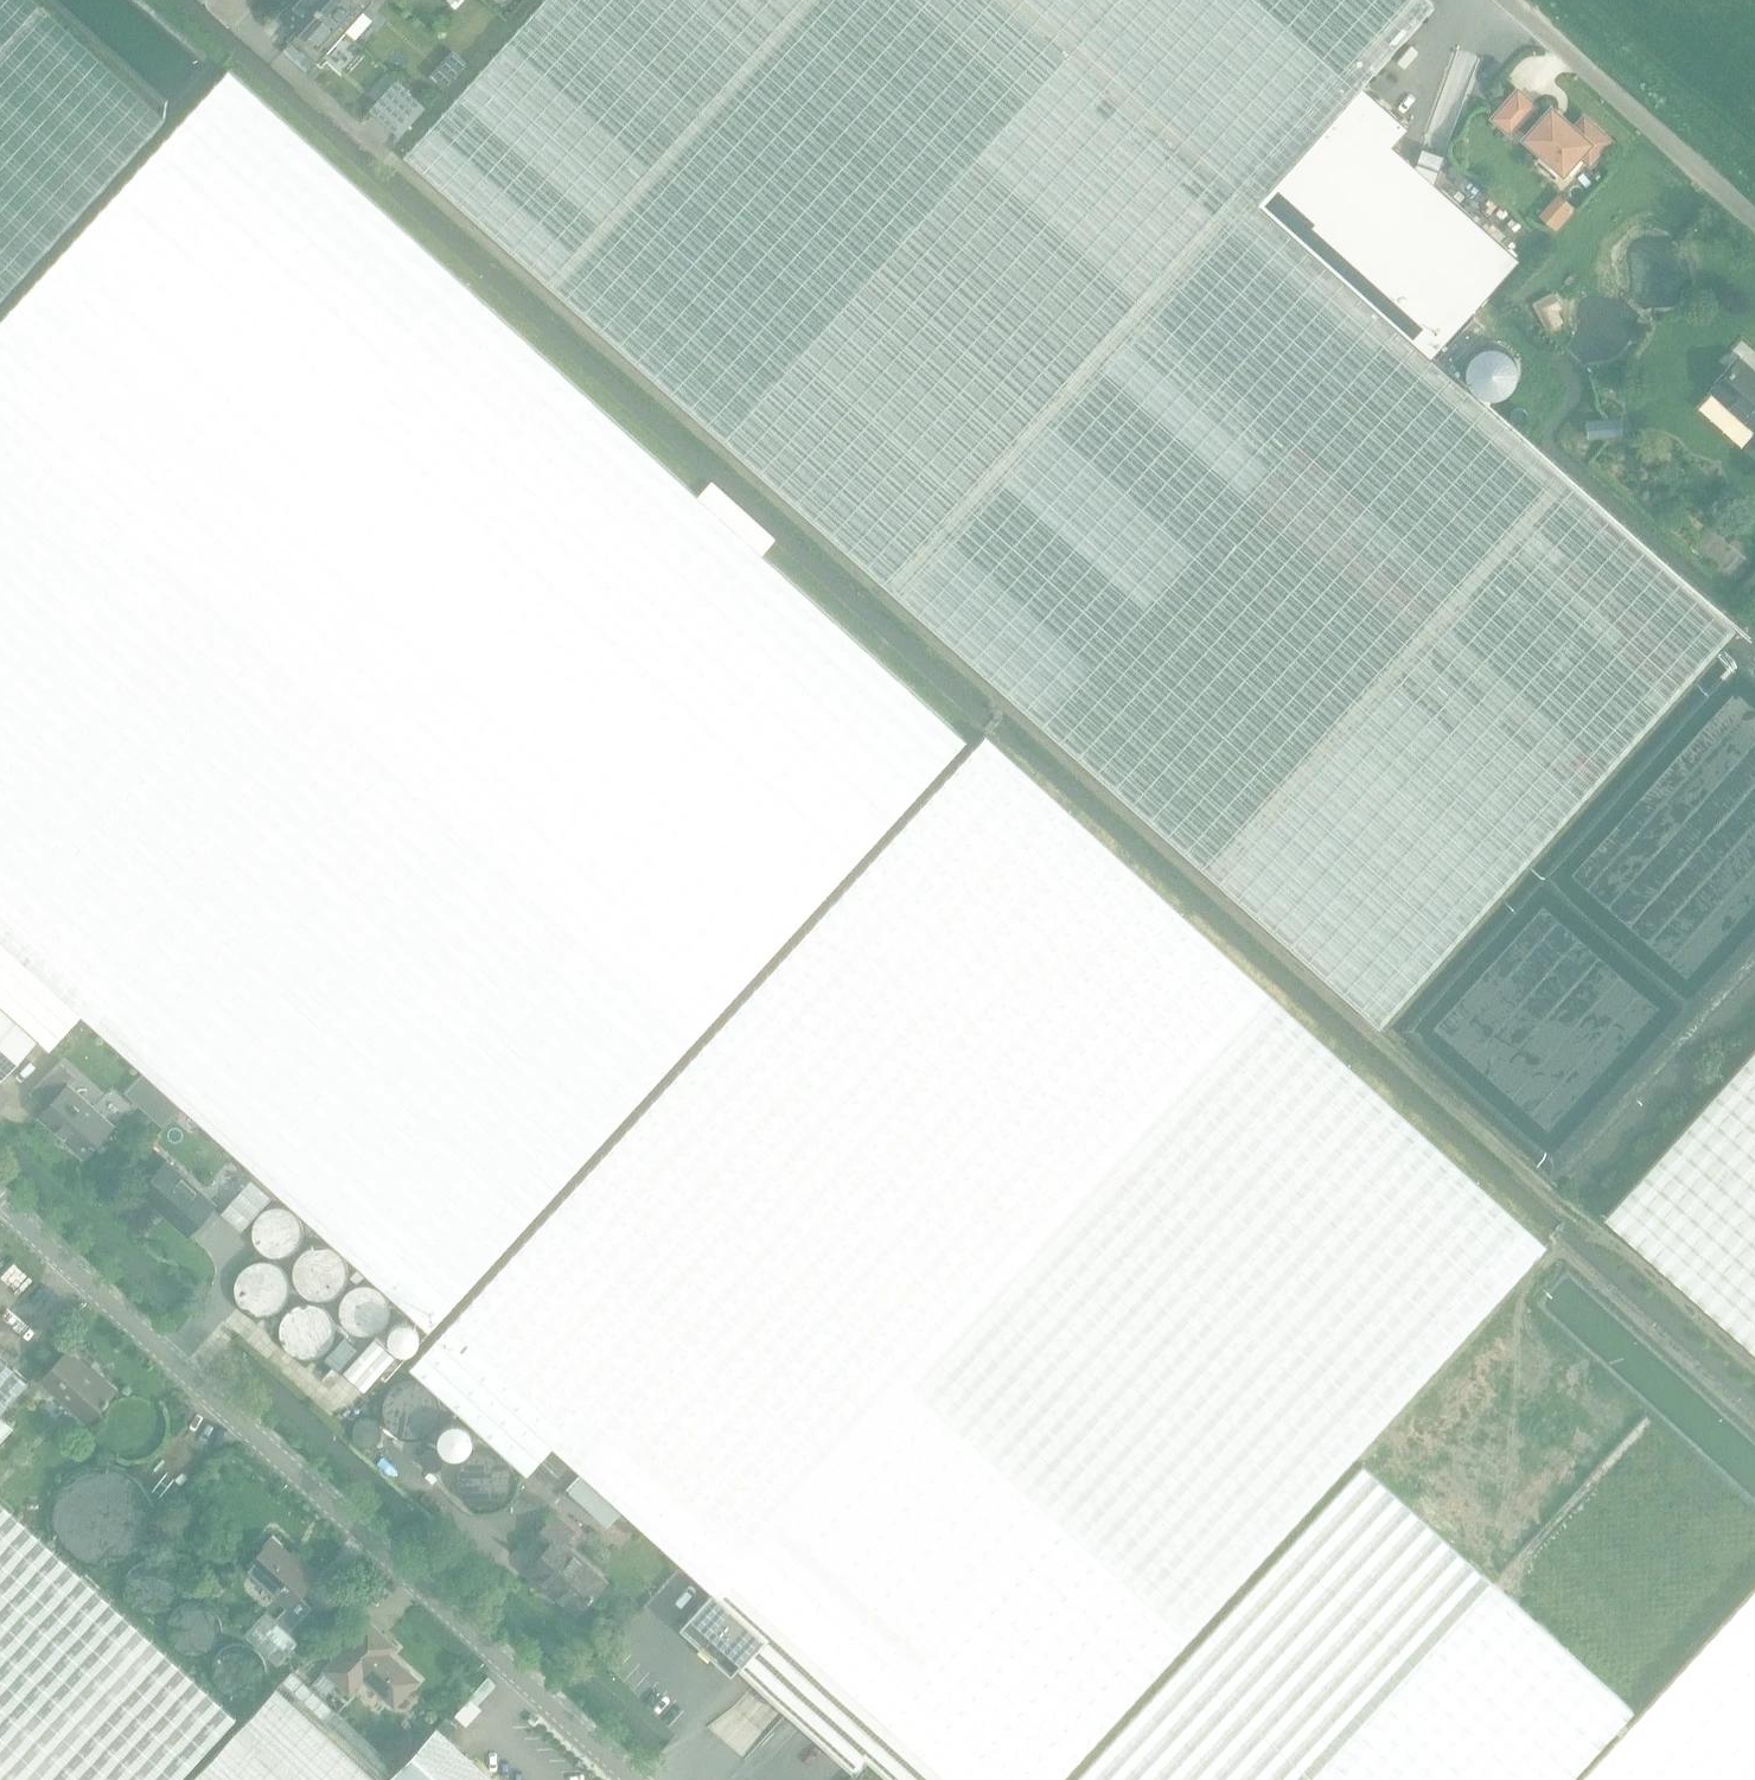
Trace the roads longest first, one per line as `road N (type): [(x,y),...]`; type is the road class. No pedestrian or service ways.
road 1 (unclassified): [(636,1779),(0,1200)]
road 2 (unclassified): [(1754,204),(1520,0)]

